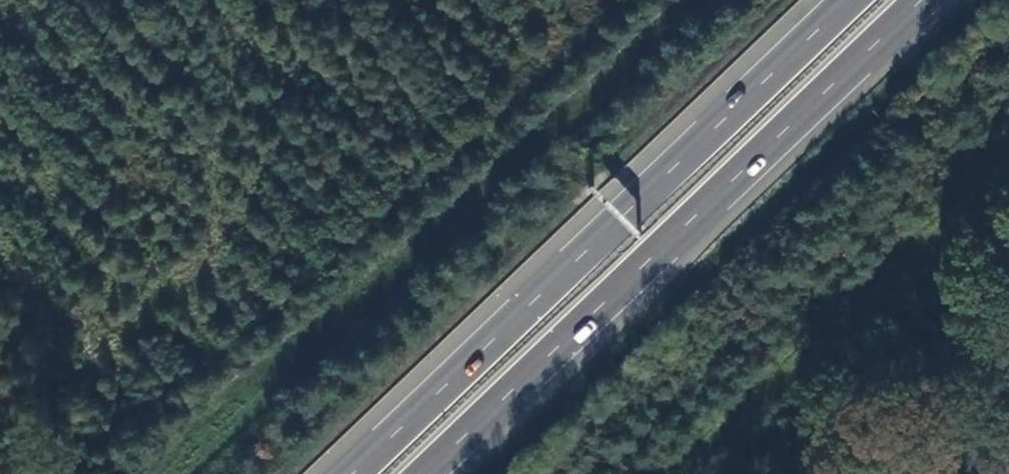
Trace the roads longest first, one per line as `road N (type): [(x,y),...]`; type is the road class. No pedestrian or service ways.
road 1 (motorway): [(850,0),(354,473)]
road 2 (motorway): [(428,473),(924,0)]

